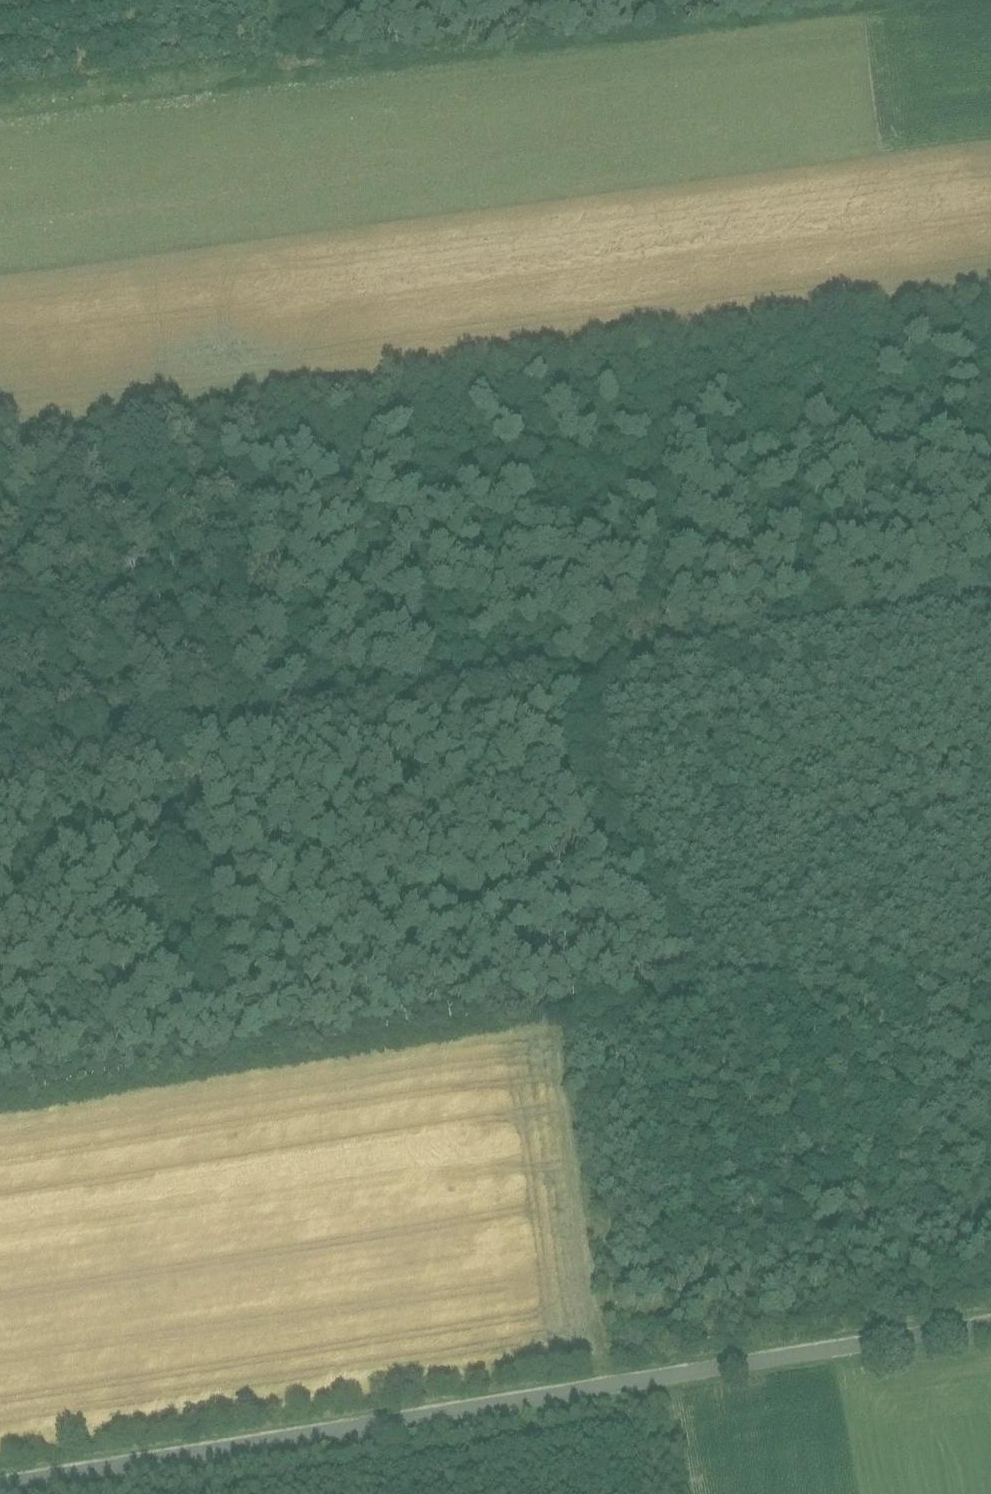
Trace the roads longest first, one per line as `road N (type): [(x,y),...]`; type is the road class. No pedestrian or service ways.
road 1 (residential): [(0,1485),(990,1325)]

